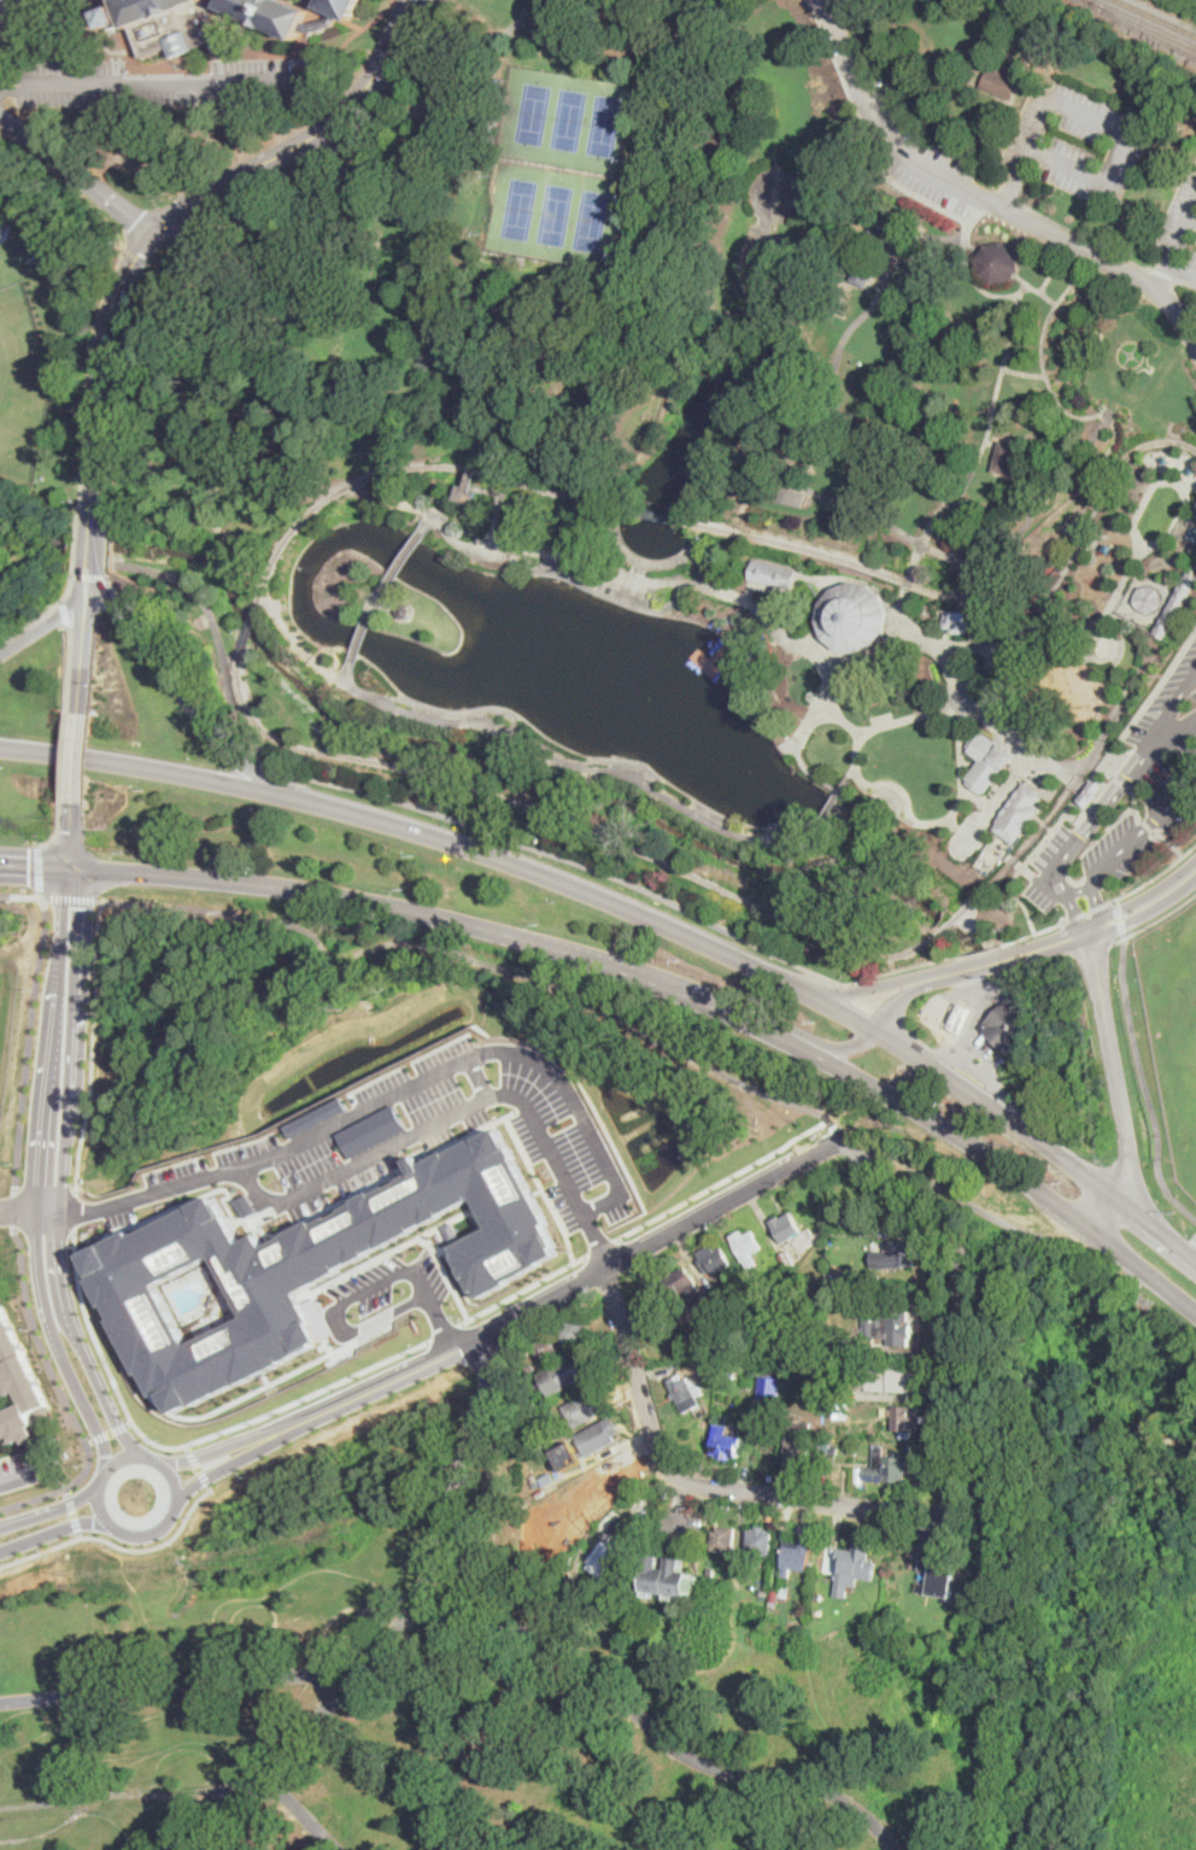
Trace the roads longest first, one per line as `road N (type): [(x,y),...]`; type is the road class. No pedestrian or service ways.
road 1 (residential): [(849,1148),(864,1178),(938,1220),(957,1243),(955,1518),(682,1481),(658,1456),(606,1269)]
road 2 (residential): [(498,1329),(416,1610),(198,1849)]
road 3 (primary): [(875,1030),(603,898),(316,803)]
road 4 (residential): [(416,1610),(521,1628),(574,1649),(684,1754),(723,1770),(836,1793),(897,1849)]
road 5 (secondary): [(70,867),(39,1195),(40,1258),(63,1354)]
road 6 (primary): [(70,867),(350,896),(510,933)]
road 7 (secondary): [(118,1422),(60,1271),(75,995)]
road 8 (primary): [(1195,1261),(1003,1113),(875,1030)]
road 9 (residential): [(498,1329),(849,1148)]
road 10 (residential): [(368,1667),(0,1702)]
road 11 (secondary): [(153,235),(354,104),(389,52),(411,0)]
road 12 (primary): [(790,1040),(954,1130),(1087,1222)]
road 13 (primary): [(316,803),(0,746)]
road 14 (primary): [(316,803),(244,763),(119,611),(86,591)]
road 15 (secondary): [(89,528),(104,335),(129,269),(153,235)]
road 16 (primary): [(510,933),(633,973),(790,1040)]
road 17 (tertiary): [(1114,1195),(1131,1161),(1092,930)]
road 18 (residential): [(253,1445),(498,1329)]
road 19 (tertiary): [(0,119),(153,235)]
road 20 (tertiary): [(1092,930),(925,978)]
road 21 (tertiary): [(925,978),(832,993),(776,977)]
road 22 (primary): [(1087,1222),(1195,1309)]
road 23 (secondary): [(75,995),(80,898),(70,867)]
road 24 (secondary): [(63,1354),(104,1436),(109,1470)]
road 25 (secondary): [(86,591),(80,712)]
road 26 (tertiary): [(1092,930),(1195,869)]

